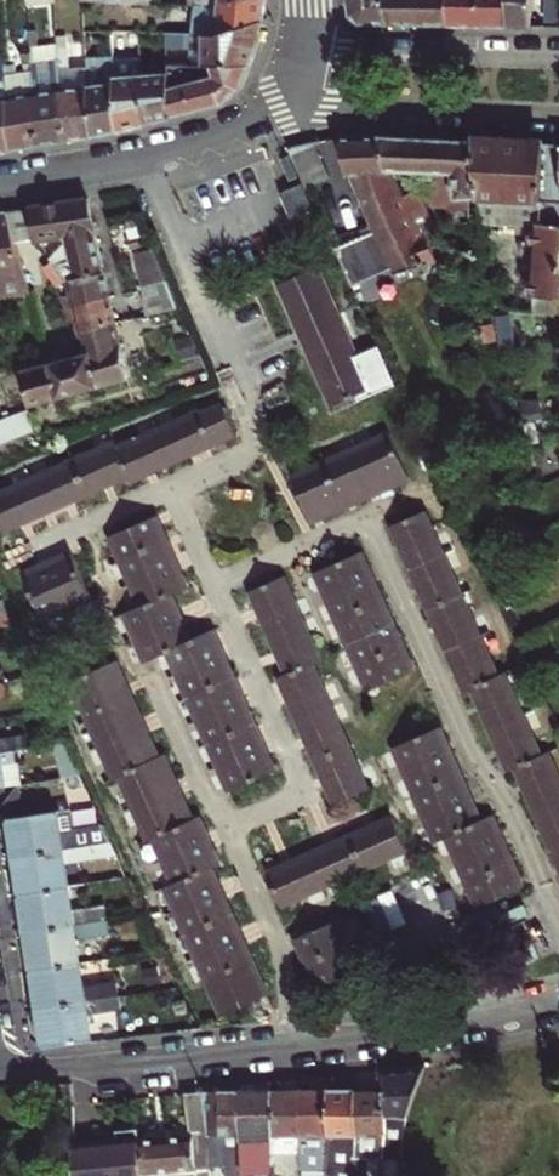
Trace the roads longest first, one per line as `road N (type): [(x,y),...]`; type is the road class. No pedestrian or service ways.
road 1 (residential): [(0,1069),(134,1064),(460,1023),(558,1002)]
road 2 (residential): [(279,107),(251,129),(195,150),(0,185)]
road 3 (residential): [(279,107),(558,114)]
road 4 (residential): [(558,57),(305,48)]

